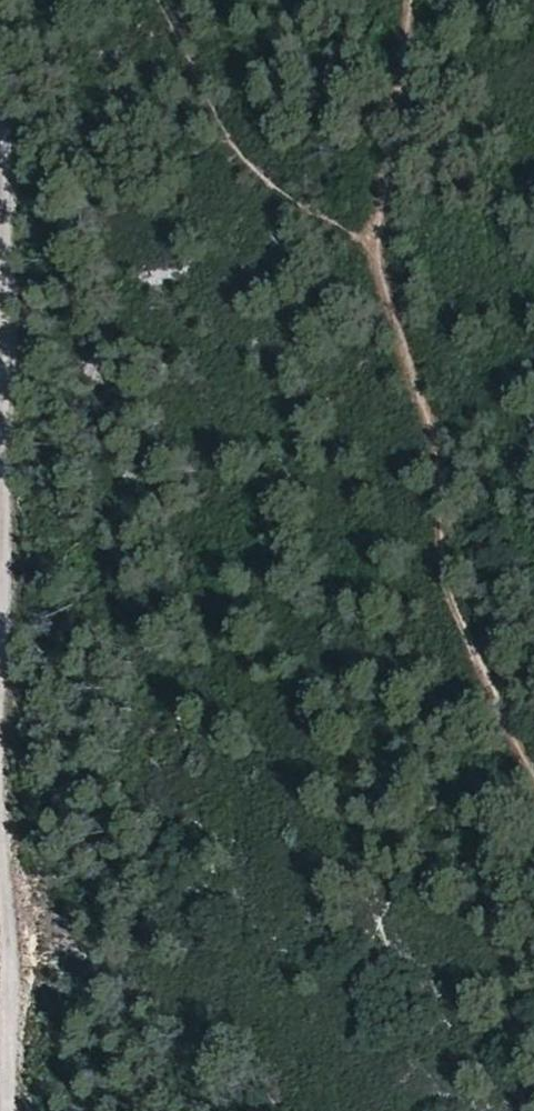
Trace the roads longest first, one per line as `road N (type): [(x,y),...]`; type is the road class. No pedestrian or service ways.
road 1 (track): [(406,0),(378,256),(443,498),(451,596),(533,764)]
road 2 (track): [(0,214),(0,463)]
road 3 (track): [(2,1110),(0,896)]
road 4 (track): [(0,681),(0,556)]

